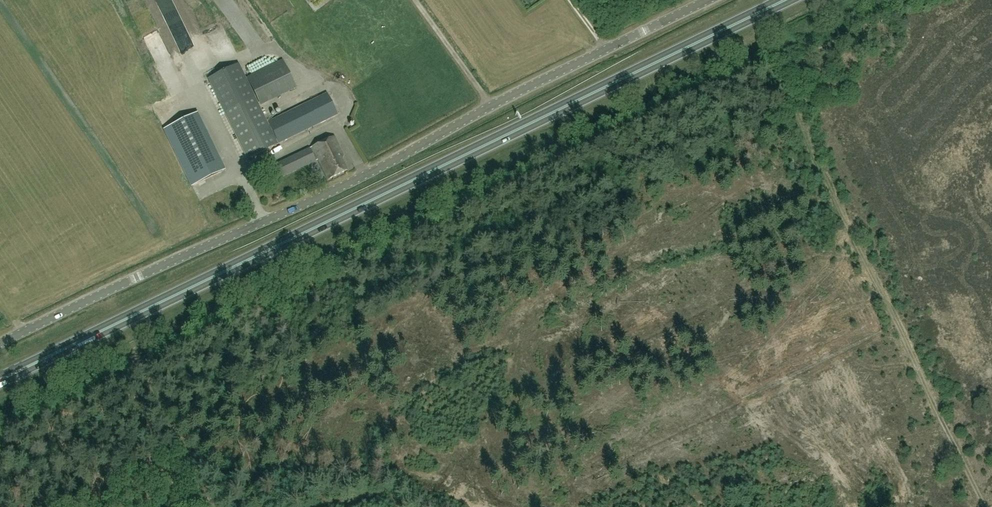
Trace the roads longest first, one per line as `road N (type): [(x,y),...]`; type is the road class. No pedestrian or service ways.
road 1 (trunk): [(30,366),(785,0)]
road 2 (unclassified): [(0,346),(310,204),(709,0)]
road 3 (track): [(984,506),(756,34)]
road 4 (track): [(209,506),(127,337)]

